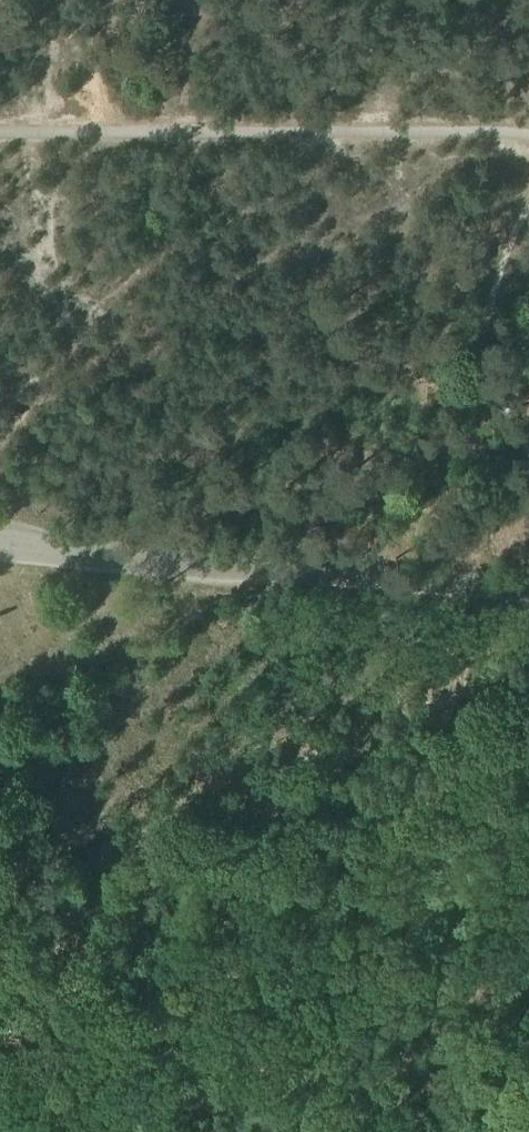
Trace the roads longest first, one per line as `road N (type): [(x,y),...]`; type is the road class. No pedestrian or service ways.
road 1 (unclassified): [(0,541),(219,566),(528,583)]

